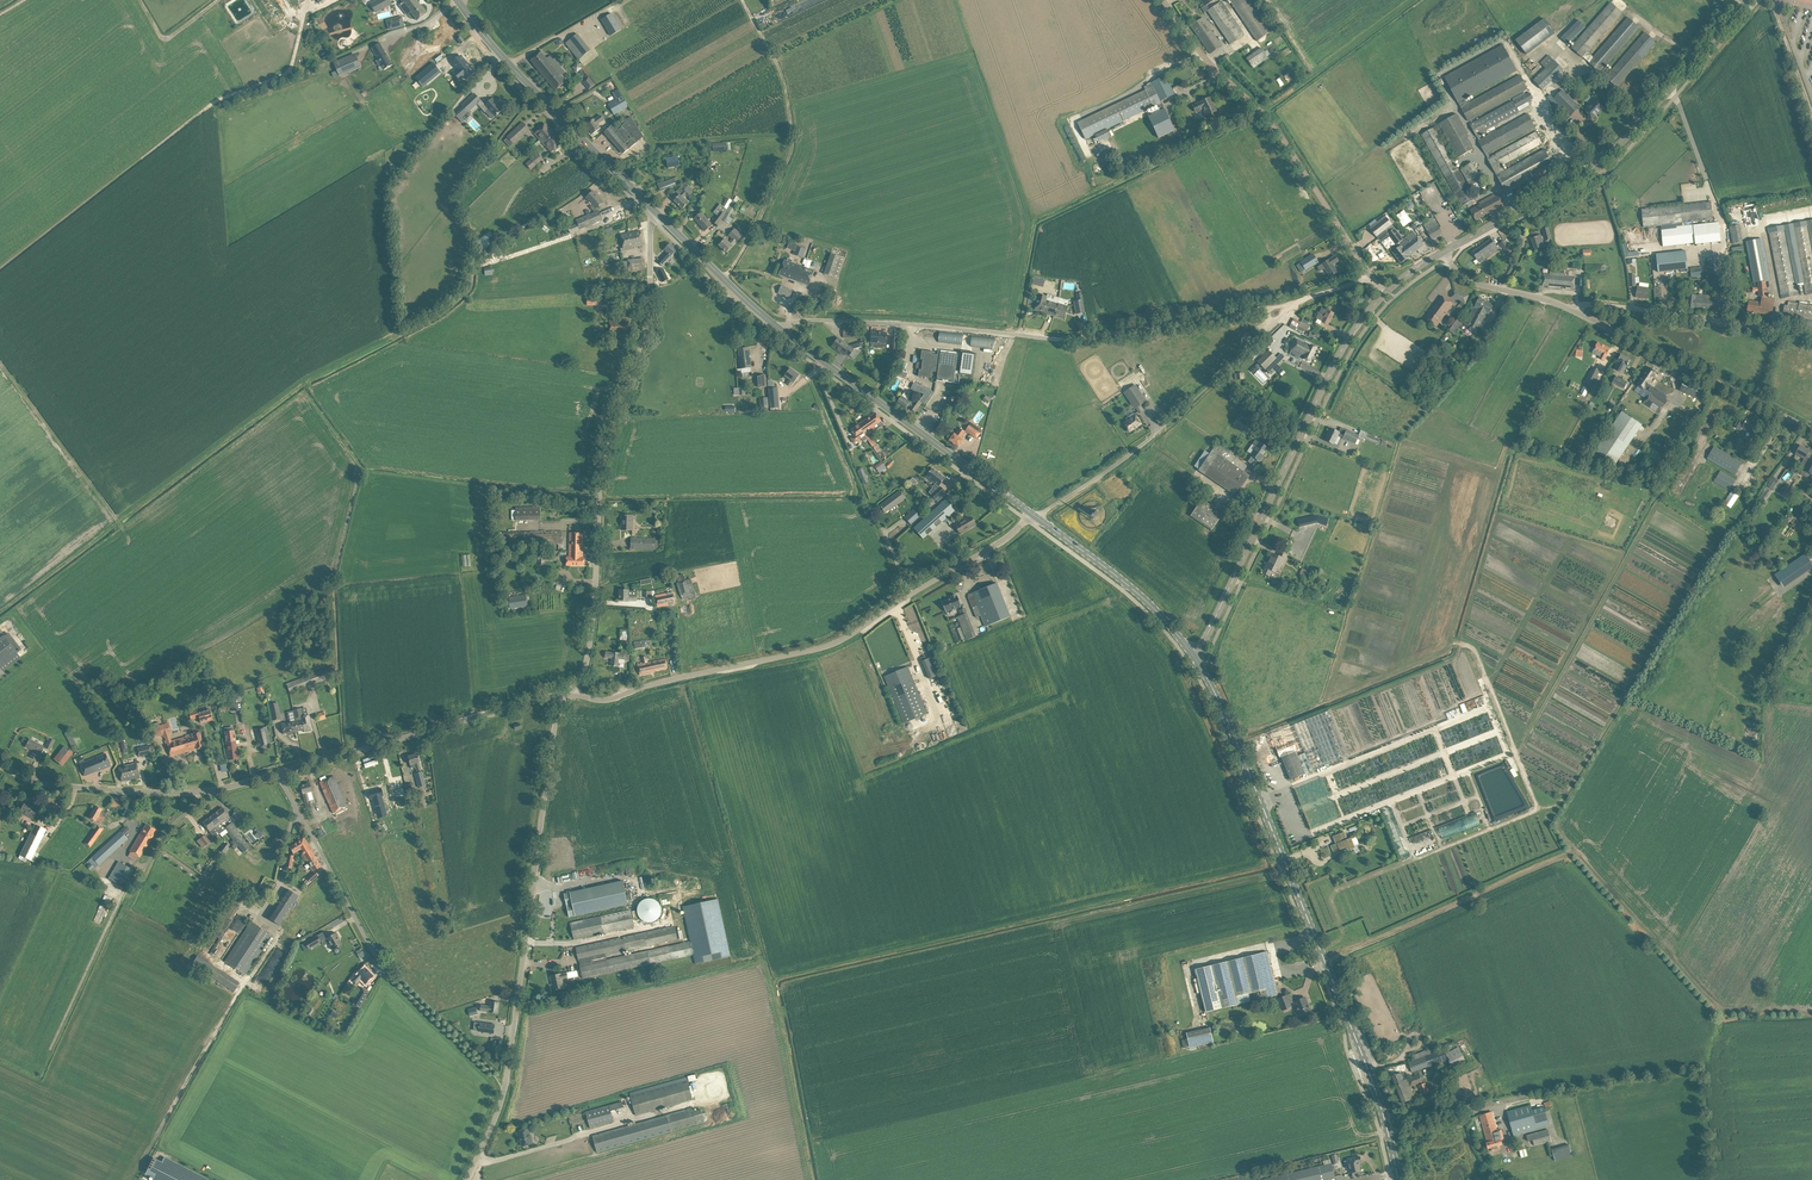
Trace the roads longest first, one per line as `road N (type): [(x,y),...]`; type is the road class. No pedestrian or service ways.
road 1 (secondary): [(1398,1179),(1357,1039),(1195,658)]
road 2 (unclassified): [(570,692),(605,701),(832,645),(1037,517)]
road 3 (unclassified): [(467,1179),(505,1085),(552,743),(570,692)]
road 4 (unclassified): [(570,692),(589,647),(600,478),(644,336),(658,214)]
road 5 (track): [(0,271),(221,99),(290,72),(306,11)]
road 6 (secondary): [(1195,658),(1339,355),(1386,293)]
road 7 (secondary): [(1444,251),(1613,151),(1748,0)]
road 8 (unclassified): [(1371,276),(1272,124),(1204,56),(1163,0)]
road 9 (tertiary): [(1037,517),(783,332)]
road 10 (track): [(723,278),(793,144),(779,66),(741,0)]
road 11 (unclassified): [(278,773),(570,692)]
road 12 (tertiary): [(658,214),(458,0)]
road 13 (unclassified): [(783,332),(812,319),(1069,339)]
road 14 (unclassified): [(0,765),(50,784),(149,793),(206,791),(278,773)]
road 15 (unclassified): [(1811,430),(1573,310)]
road 16 (unclassified): [(387,971),(278,773)]
road 17 (track): [(133,1179),(245,983)]
road 18 (tertiary): [(1195,658),(1133,589),(1037,517)]
road 19 (unclassified): [(1782,330),(1597,304),(1573,310)]
road 20 (track): [(122,527),(0,365)]
road 21 (track): [(1069,339),(1258,309)]
road 22 (tertiary): [(783,332),(658,214)]
road 23 (unclassified): [(1573,310),(1472,282),(1444,251)]
road 24 (unclassified): [(1037,517),(1153,436)]
road 25 (unclassified): [(456,0),(426,25),(334,61)]

